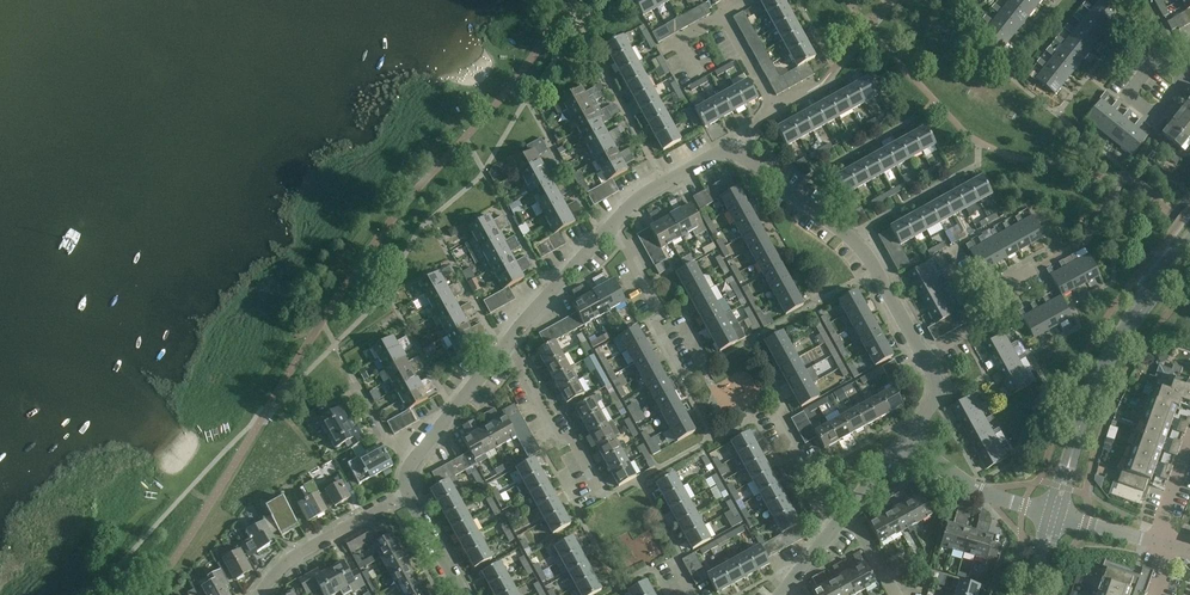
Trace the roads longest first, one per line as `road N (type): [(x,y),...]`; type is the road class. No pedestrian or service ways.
road 1 (tertiary): [(1054,516),(1096,381),(1189,249)]
road 2 (residential): [(728,148),(850,236),(922,356)]
road 3 (residential): [(598,502),(564,440),(543,427),(504,347)]
road 4 (residential): [(264,594),(283,561),(408,490)]
road 5 (residential): [(408,490),(414,460),(504,347)]
road 6 (residential): [(1054,516),(972,487),(907,439)]
road 7 (residential): [(728,148),(774,111),(725,15)]
road 8 (residential): [(676,376),(606,230)]
road 9 (residential): [(504,347),(606,230)]
road 10 (residential): [(606,230),(653,187),(728,148)]
road 11 (residential): [(836,521),(776,410)]
road 12 (residential): [(466,594),(408,490)]

